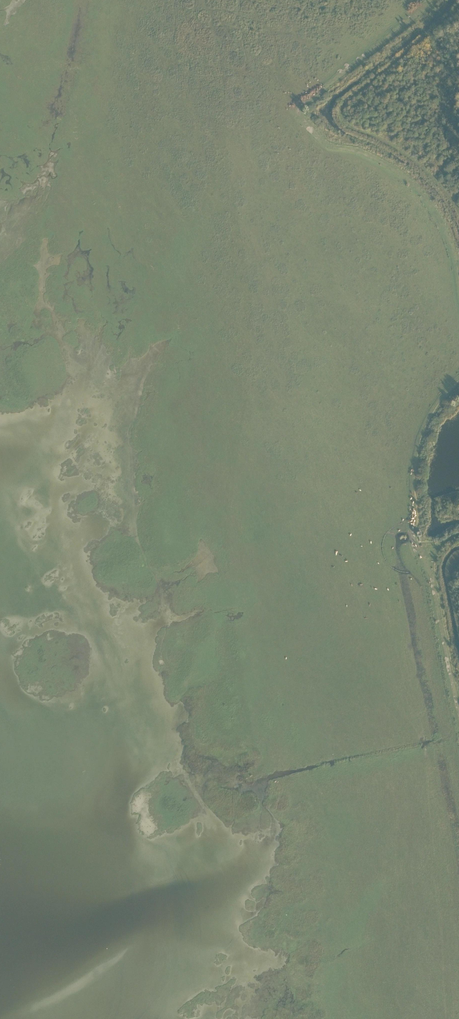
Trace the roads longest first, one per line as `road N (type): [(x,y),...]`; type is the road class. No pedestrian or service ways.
road 1 (track): [(435,0),(300,109)]

